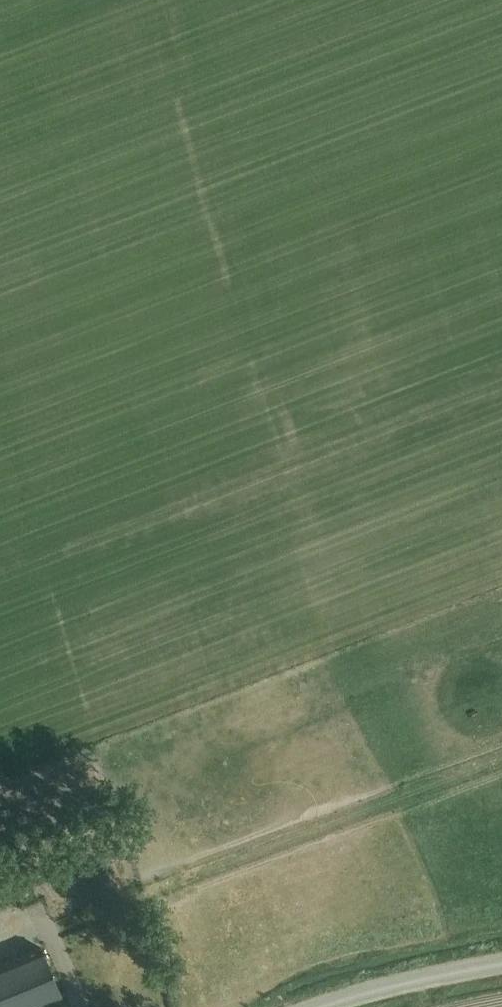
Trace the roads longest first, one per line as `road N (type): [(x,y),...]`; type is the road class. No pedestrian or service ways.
road 1 (unclassified): [(317,1006),(501,963)]

